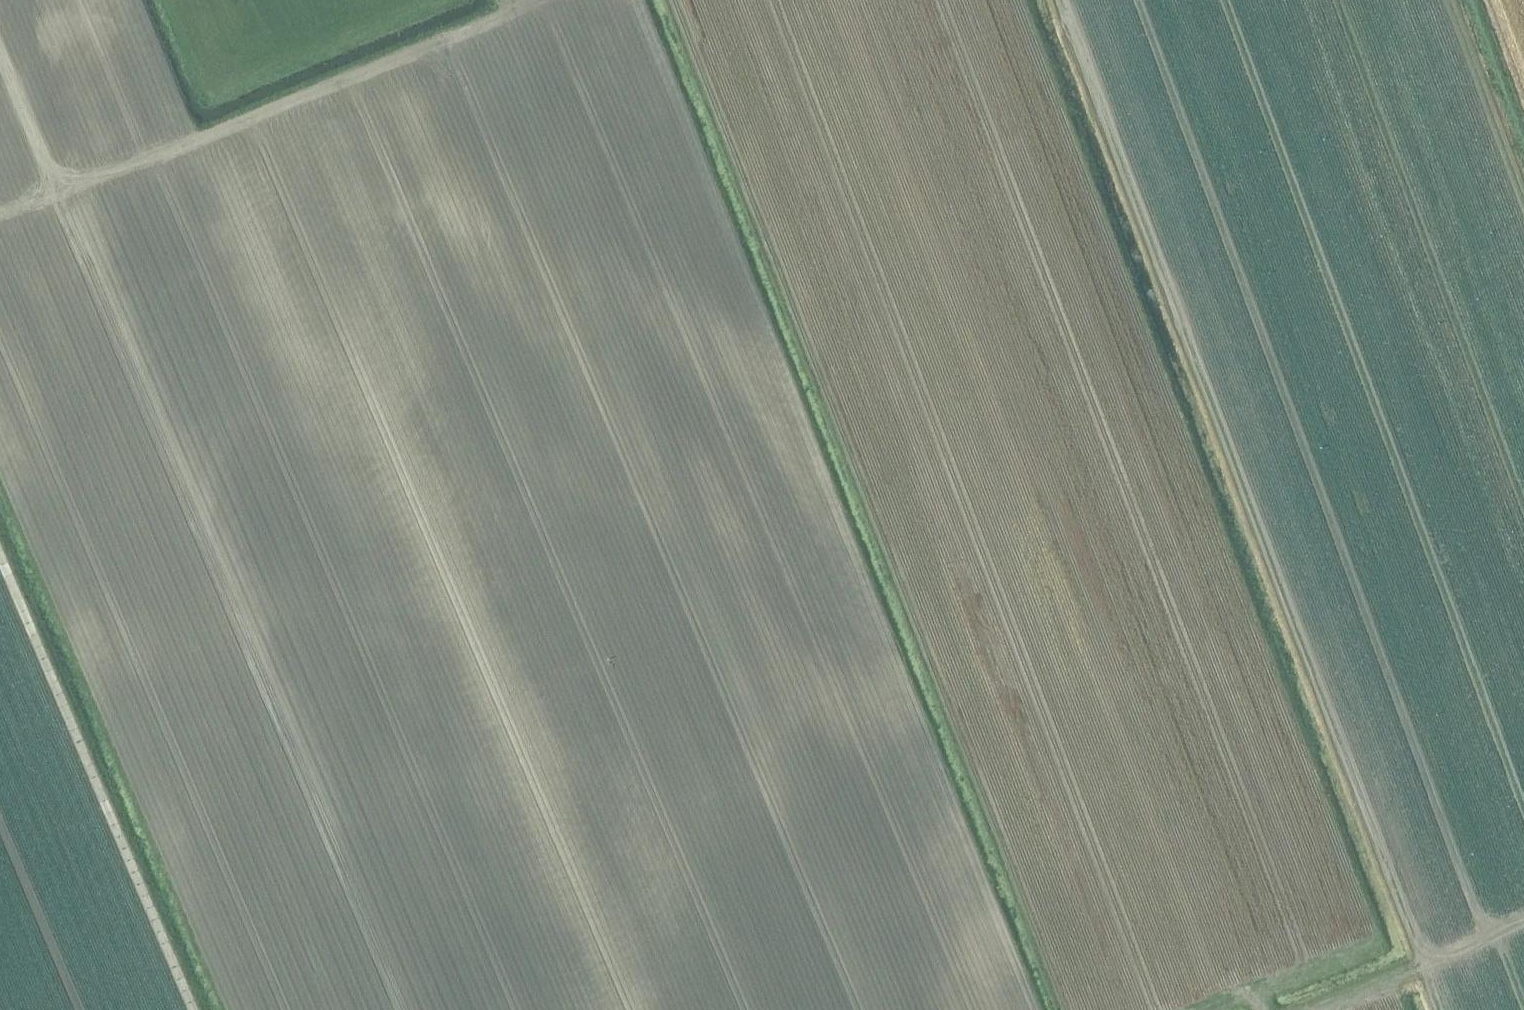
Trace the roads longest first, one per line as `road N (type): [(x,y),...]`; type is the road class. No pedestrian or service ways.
road 1 (track): [(196,1009),(0,548)]

